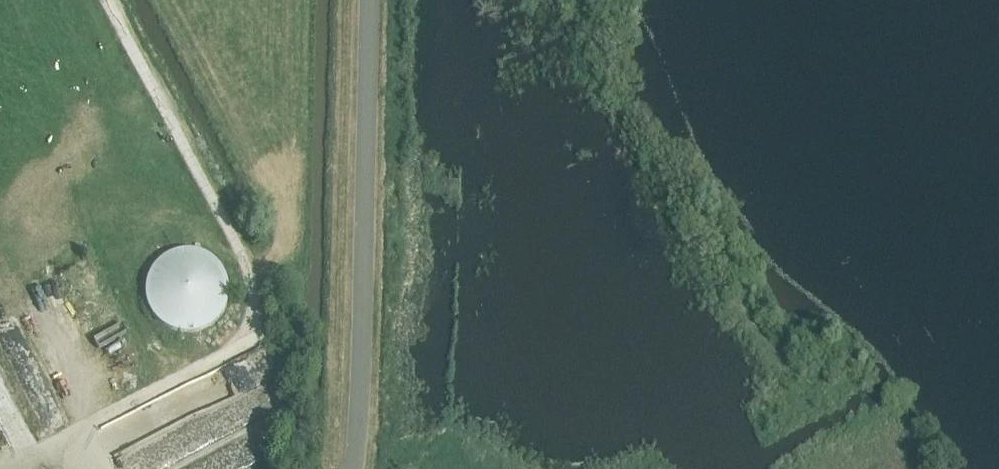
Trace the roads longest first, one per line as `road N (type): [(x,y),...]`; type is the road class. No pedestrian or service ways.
road 1 (unclassified): [(350,468),(366,0)]

